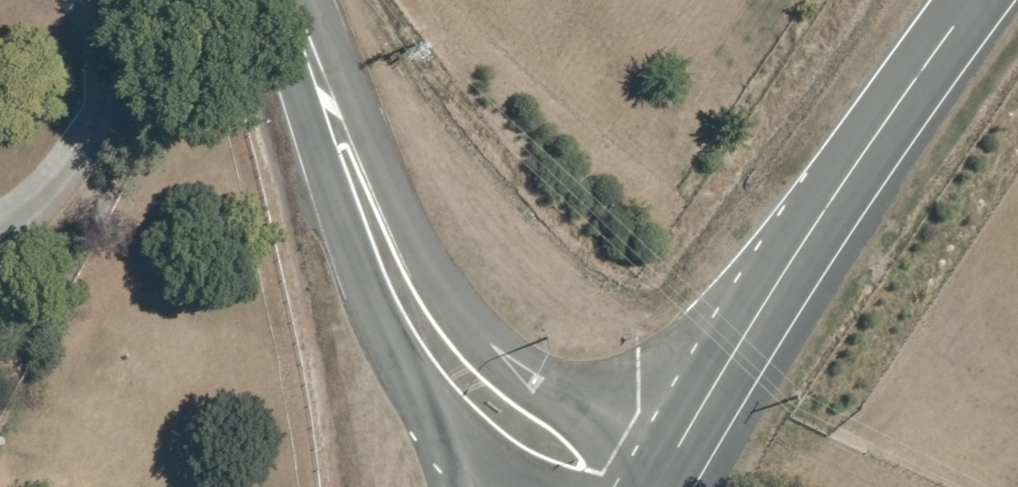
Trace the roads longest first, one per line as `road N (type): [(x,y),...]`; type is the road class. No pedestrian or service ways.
road 1 (secondary): [(667,464),(981,0)]
road 2 (unclassified): [(319,85),(370,152),(430,287),(467,342),(524,385),(667,464)]
road 3 (unclassified): [(447,448),(387,369),(353,286),(312,168),(319,85)]

